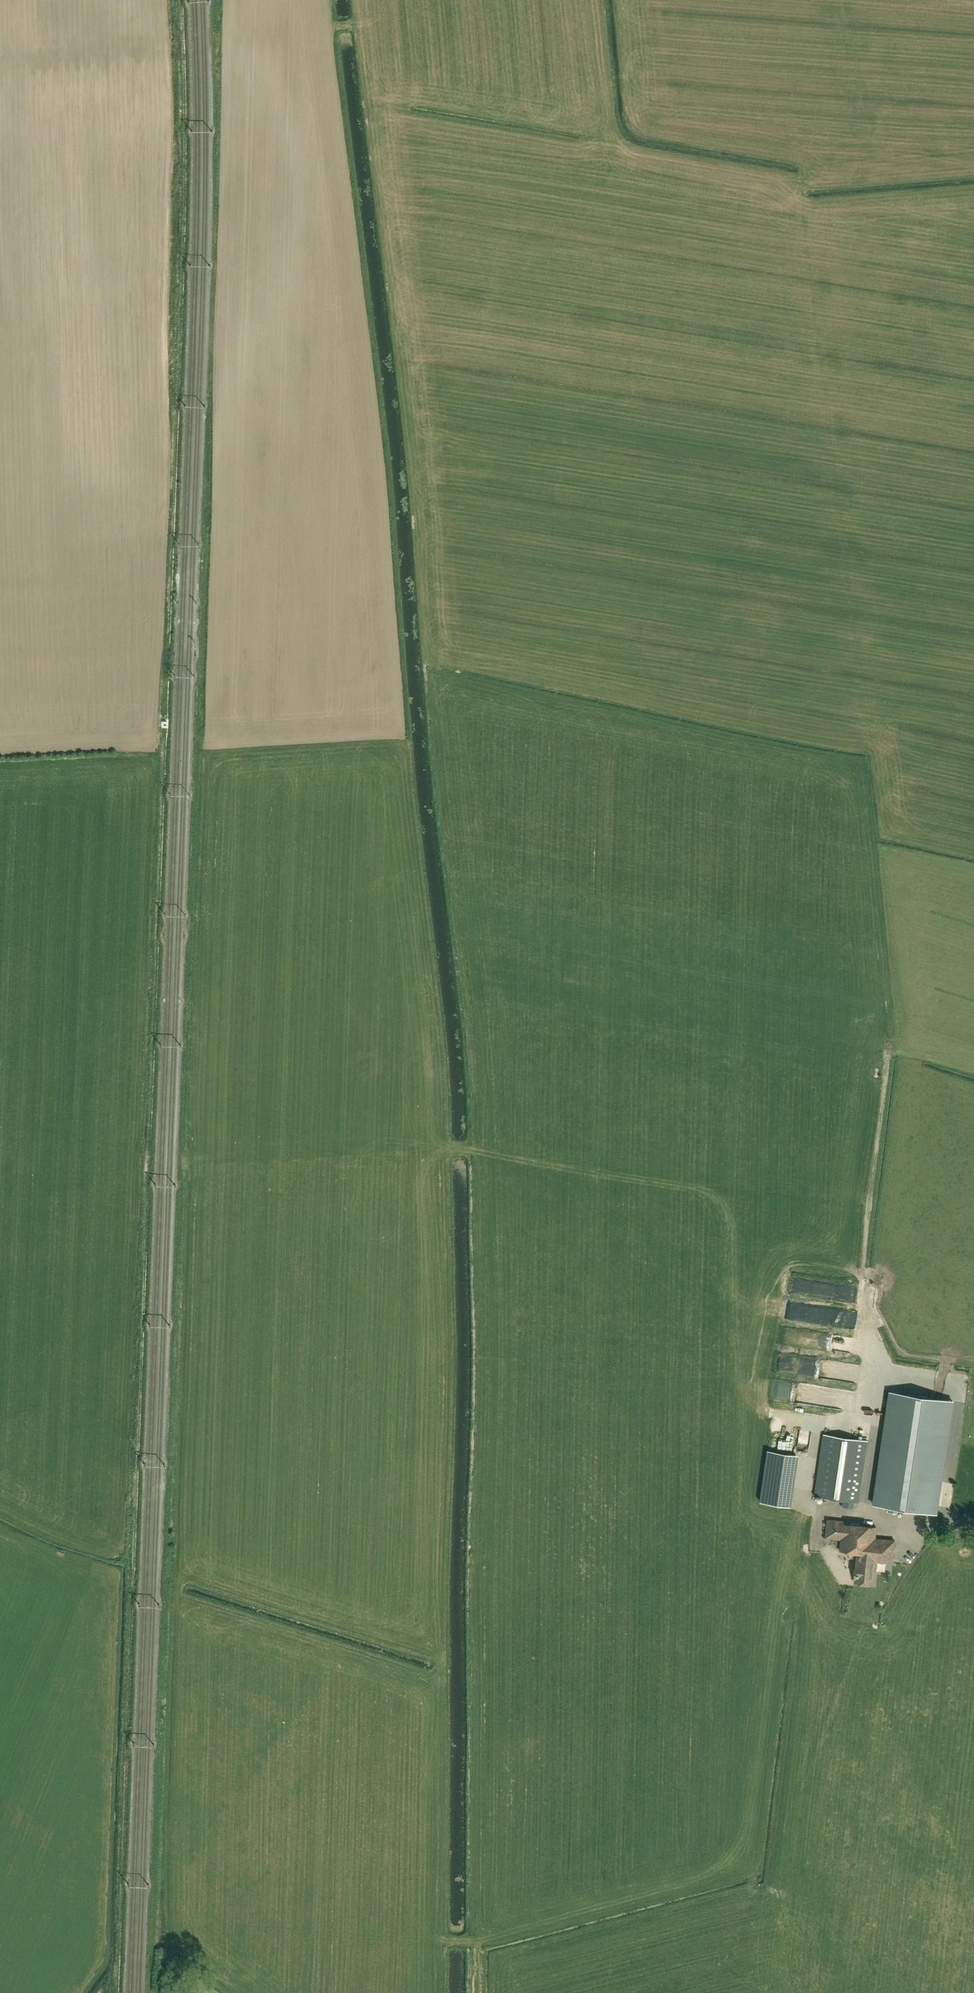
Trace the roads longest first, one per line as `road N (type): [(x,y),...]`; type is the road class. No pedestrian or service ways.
road 1 (track): [(328,0),(333,23),(362,30),(373,101)]

